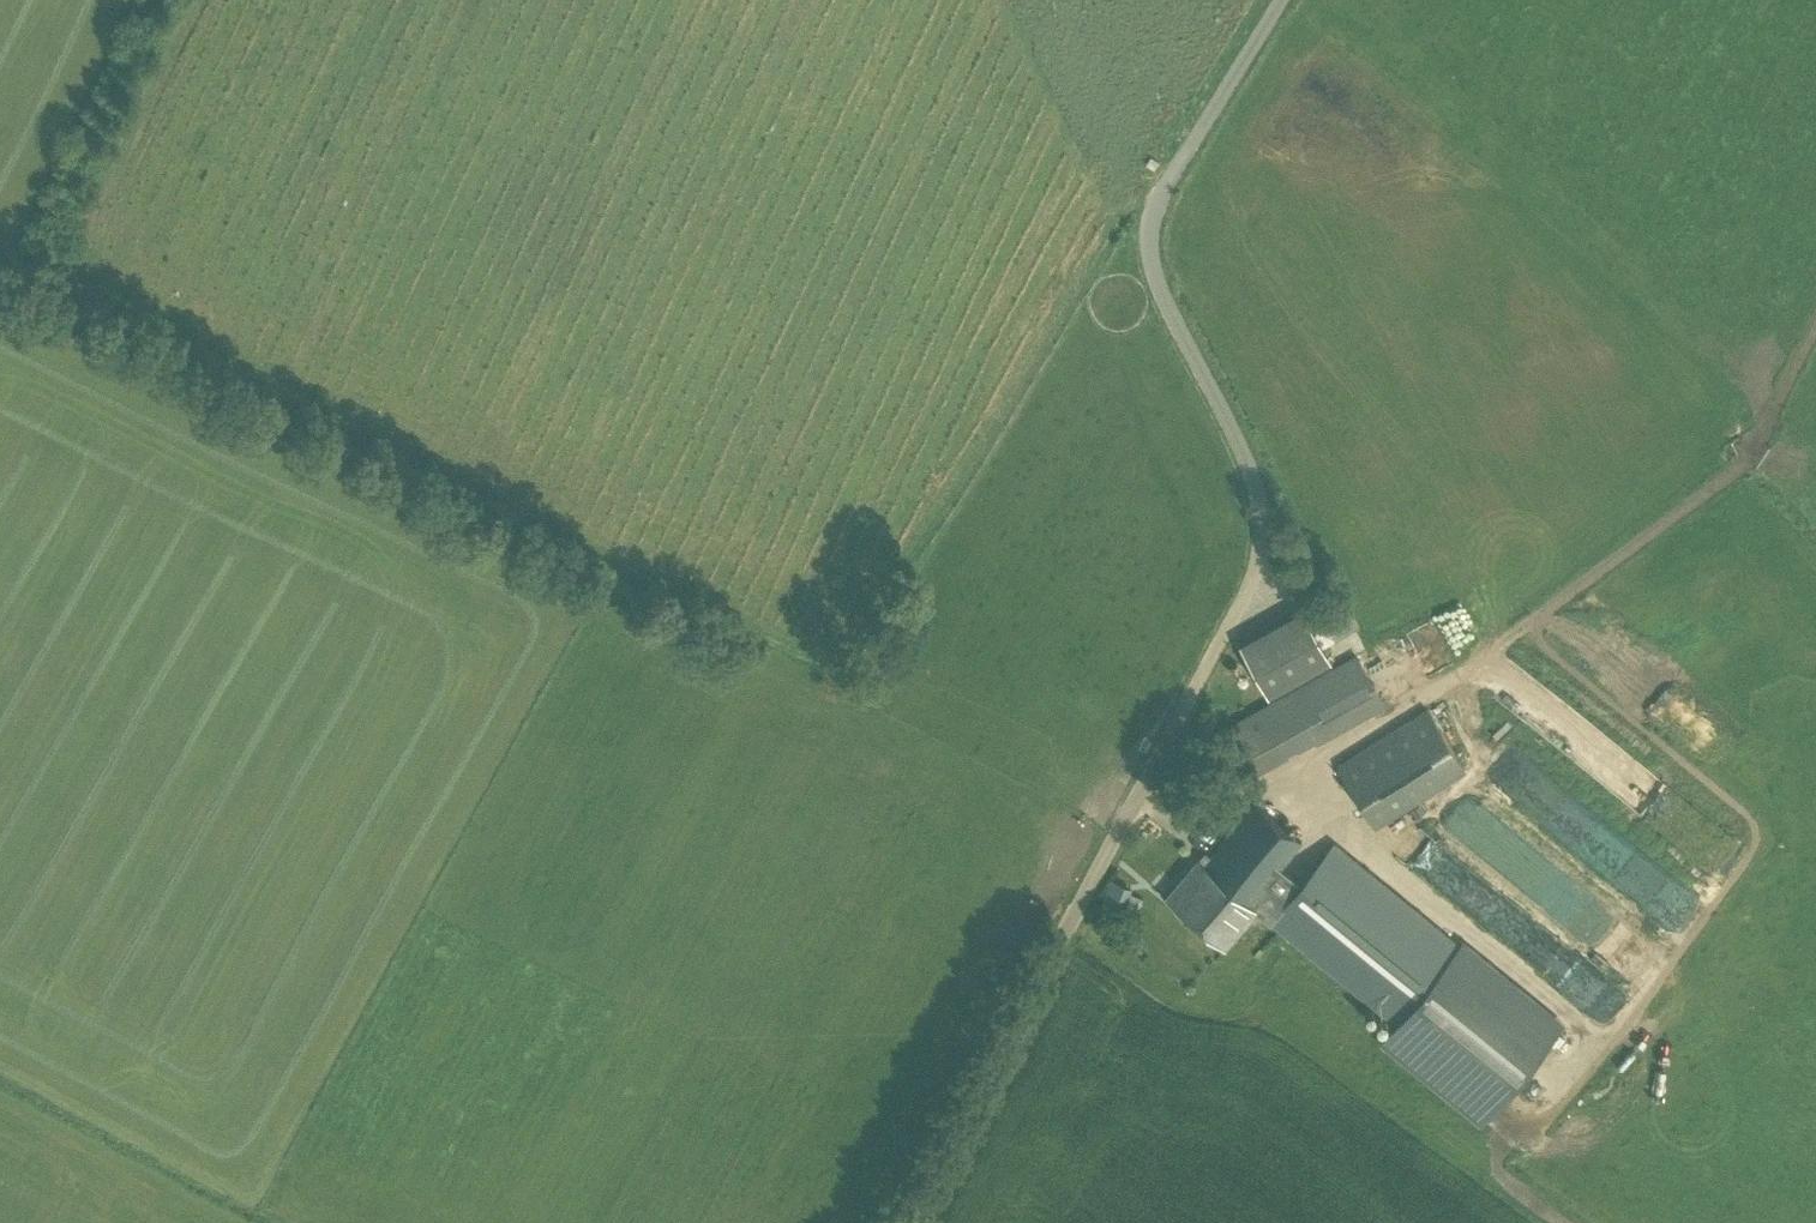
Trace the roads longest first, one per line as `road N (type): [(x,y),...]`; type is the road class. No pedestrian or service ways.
road 1 (unclassified): [(901,1222),(1232,585),(1237,483),(1219,419),(1141,261),(1150,196),(1271,0)]

